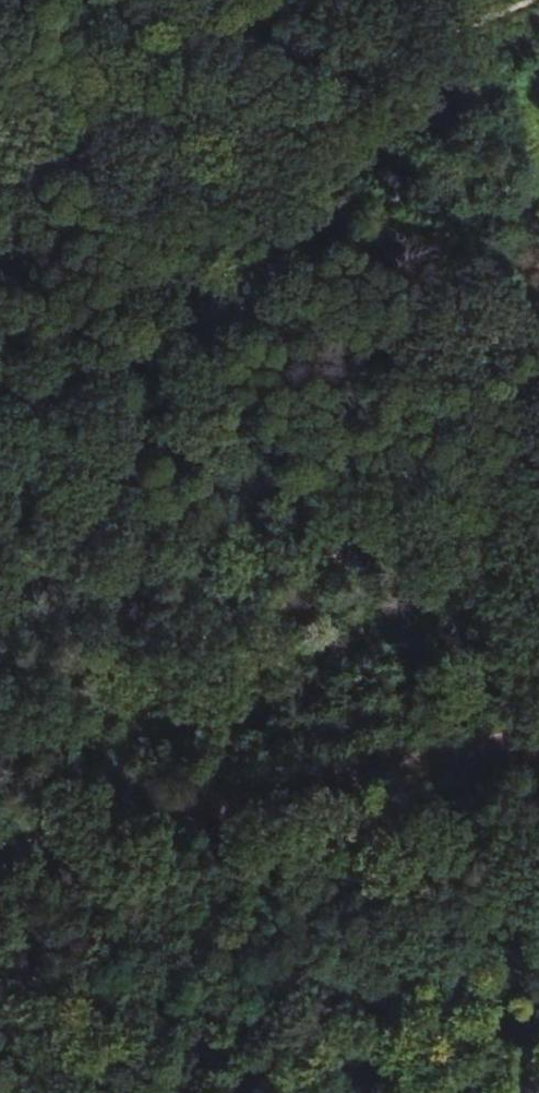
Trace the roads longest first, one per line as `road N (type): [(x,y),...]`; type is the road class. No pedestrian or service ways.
road 1 (unclassified): [(538,734),(0,843)]
road 2 (track): [(81,1092),(136,1049),(246,1038),(383,1049),(512,1092)]
road 3 (track): [(538,361),(201,113)]
road 4 (track): [(201,113),(49,0)]

